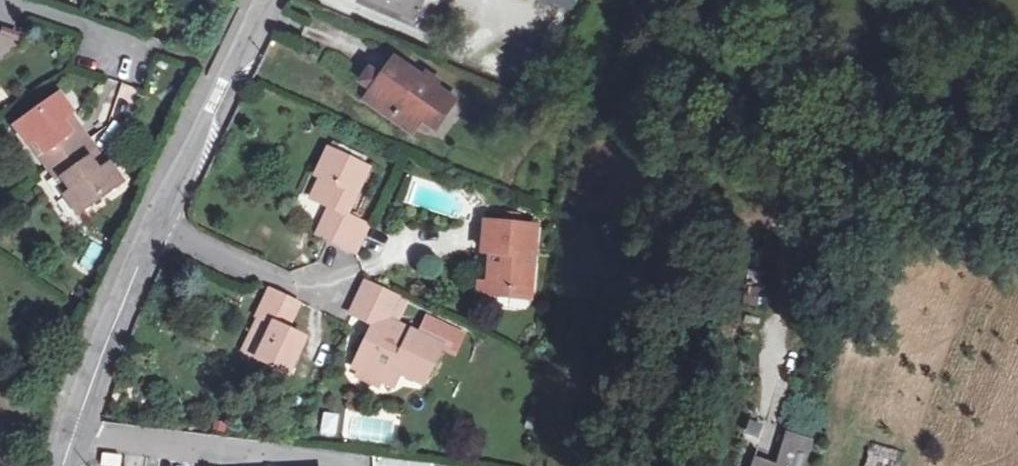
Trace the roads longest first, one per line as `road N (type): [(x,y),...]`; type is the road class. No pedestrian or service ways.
road 1 (tertiary): [(61,465),(105,331),(151,227)]
road 2 (tertiary): [(151,227),(266,0)]
road 3 (residential): [(151,227),(317,304),(329,285)]
road 4 (residential): [(13,0),(123,38),(118,63)]

